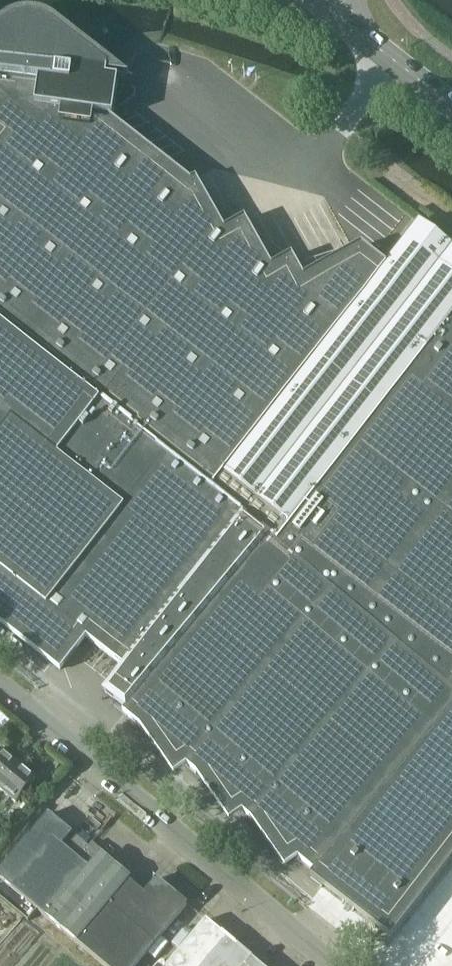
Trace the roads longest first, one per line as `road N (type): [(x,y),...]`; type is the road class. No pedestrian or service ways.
road 1 (unclassified): [(0,692),(339,965)]
road 2 (secondary): [(451,106),(317,0)]

